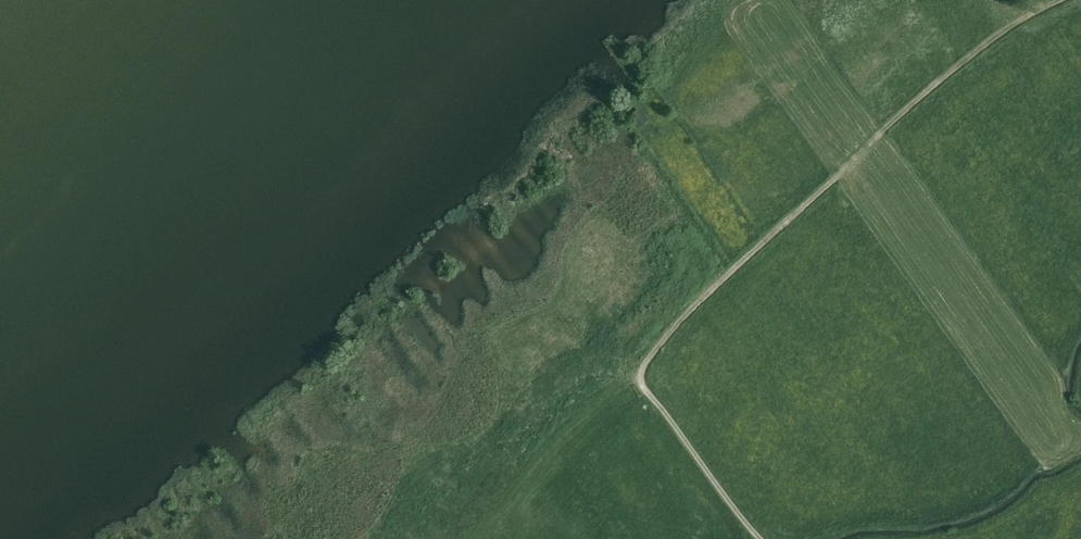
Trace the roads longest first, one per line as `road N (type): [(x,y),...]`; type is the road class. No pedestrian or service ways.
road 1 (track): [(638,380),(692,307),(950,71),(1061,0)]
road 2 (track): [(763,538),(638,380)]

